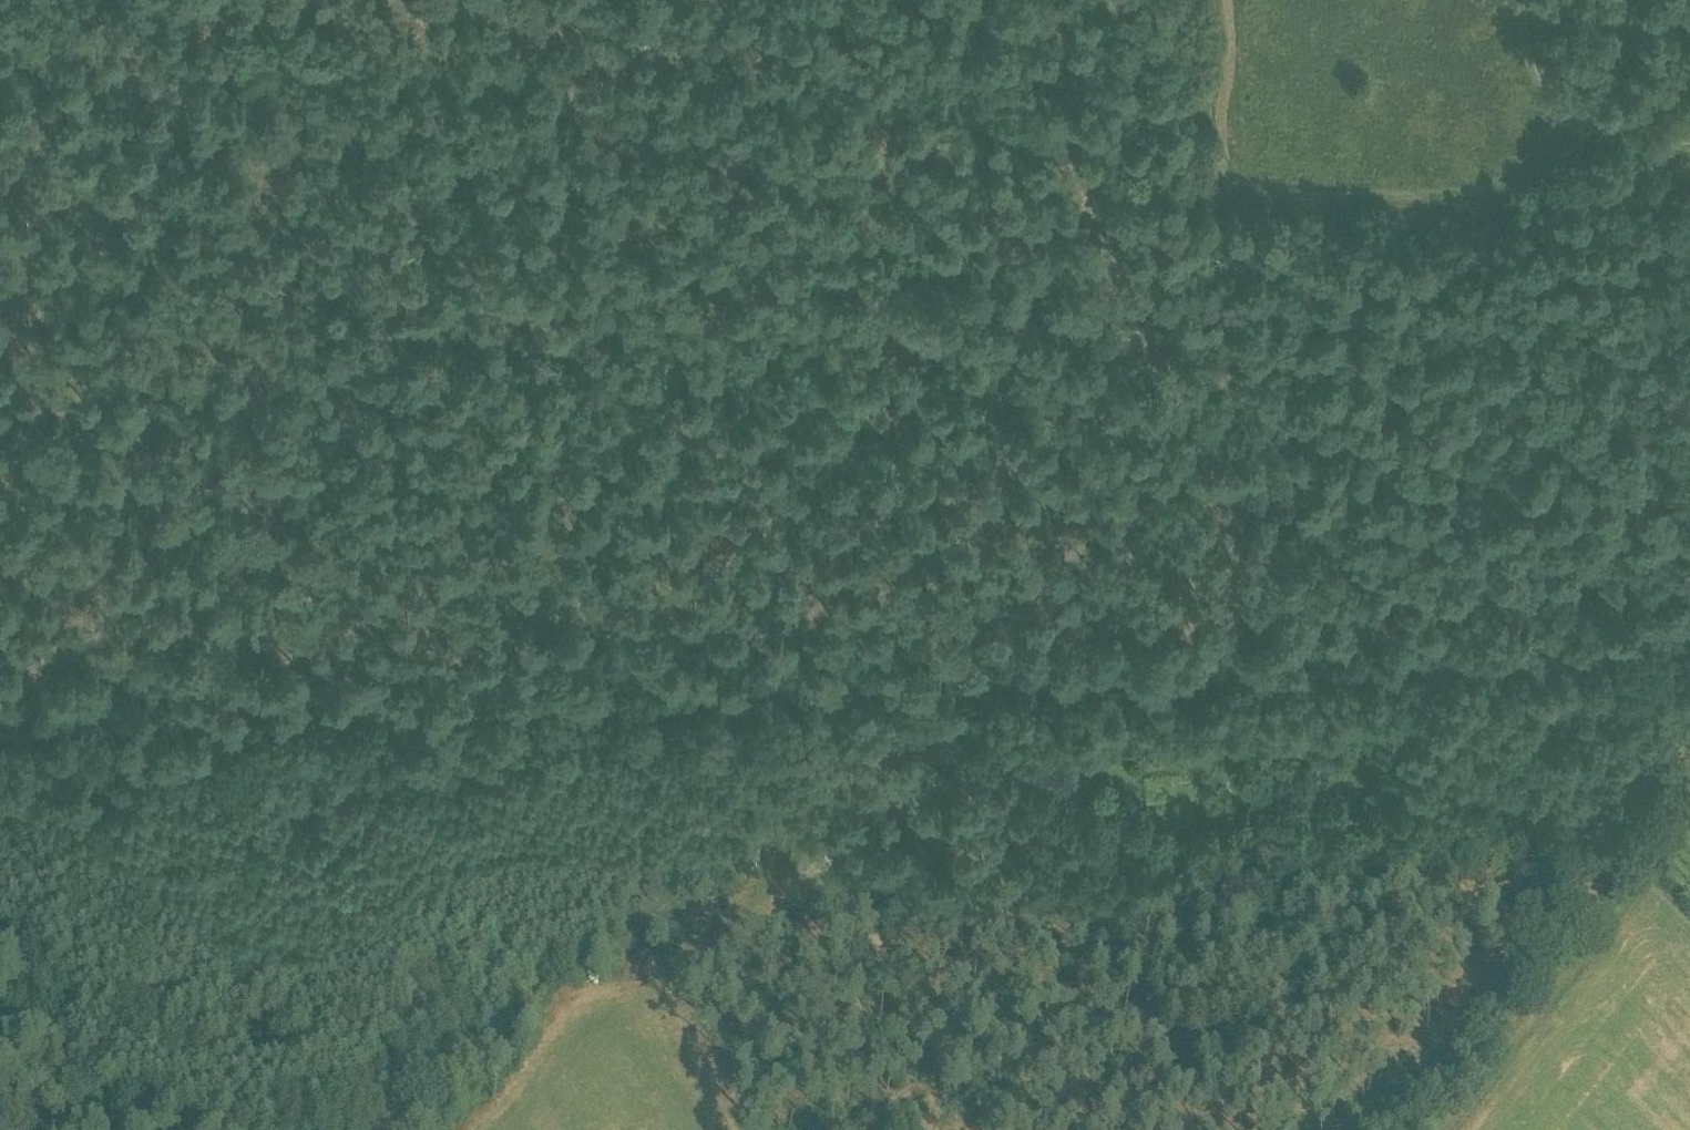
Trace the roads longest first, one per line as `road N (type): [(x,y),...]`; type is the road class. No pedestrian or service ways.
road 1 (track): [(1689,633),(0,718)]
road 2 (track): [(932,674),(958,710),(1056,799),(1127,892),(1186,1017),(1224,1045),(1258,1036),(1304,973),(1328,893),(1372,850),(1408,726)]
road 3 (track): [(739,698),(1024,1129)]
road 4 (track): [(1689,144),(1600,133),(1576,114),(1537,47),(1534,0)]

